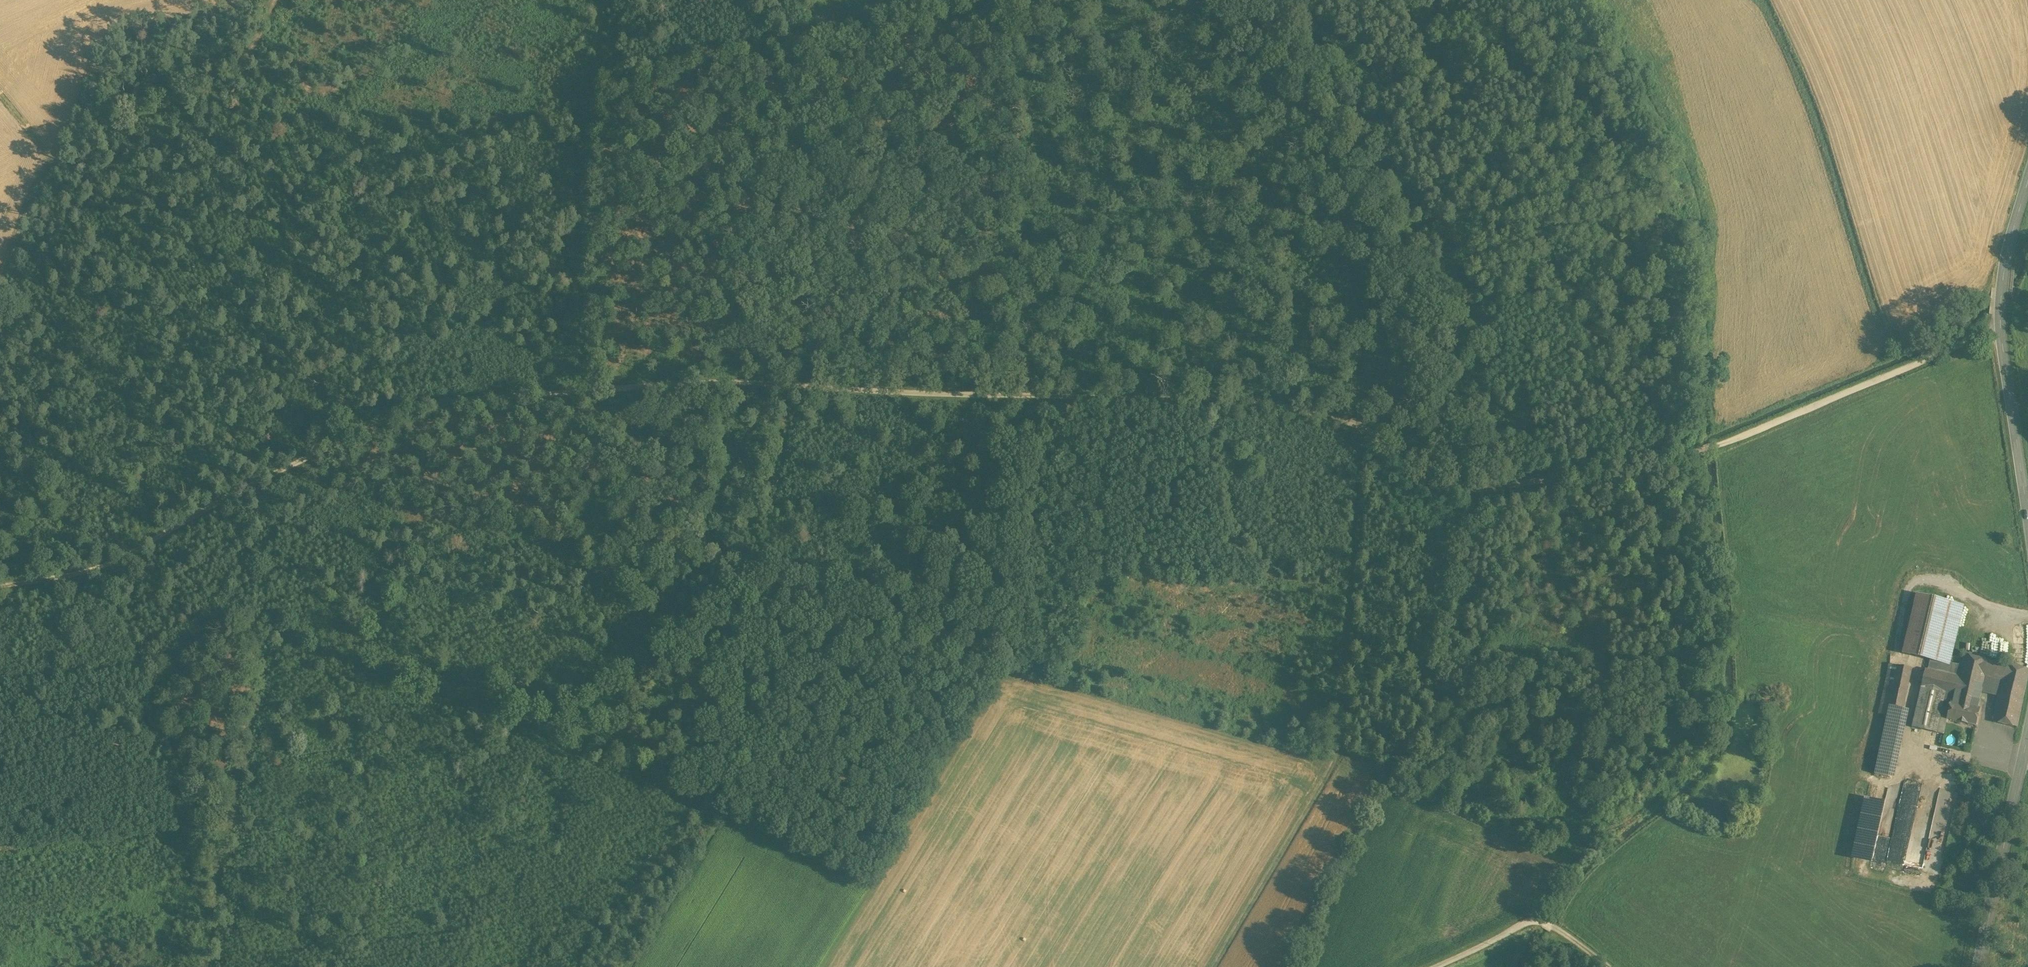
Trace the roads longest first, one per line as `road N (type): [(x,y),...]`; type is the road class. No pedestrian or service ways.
road 1 (track): [(0,585),(94,569),(289,464),(437,403),(728,381),(1254,398),(1365,431)]
road 2 (track): [(1365,431),(1425,480),(1455,488),(1701,453),(2001,330)]
road 3 (track): [(1214,966),(1331,766),(1365,431)]
road 4 (track): [(1213,0),(1280,67),(1330,143),(1362,233),(1356,312),(1366,362),(1365,431)]
road 5 (track): [(94,569),(141,657),(217,881),(207,966)]
road 6 (track): [(0,283),(35,189),(51,170),(101,133),(229,82),(276,0)]
road 7 (track): [(598,0),(591,390)]
road 8 (secondary): [(2027,515),(2001,330),(2004,263),(2027,179)]
road 9 (track): [(596,81),(810,45),(923,0)]
road 10 (secondary): [(1978,966),(2027,738)]
road 11 (unclassified): [(1611,966),(1538,918),(1436,966)]

